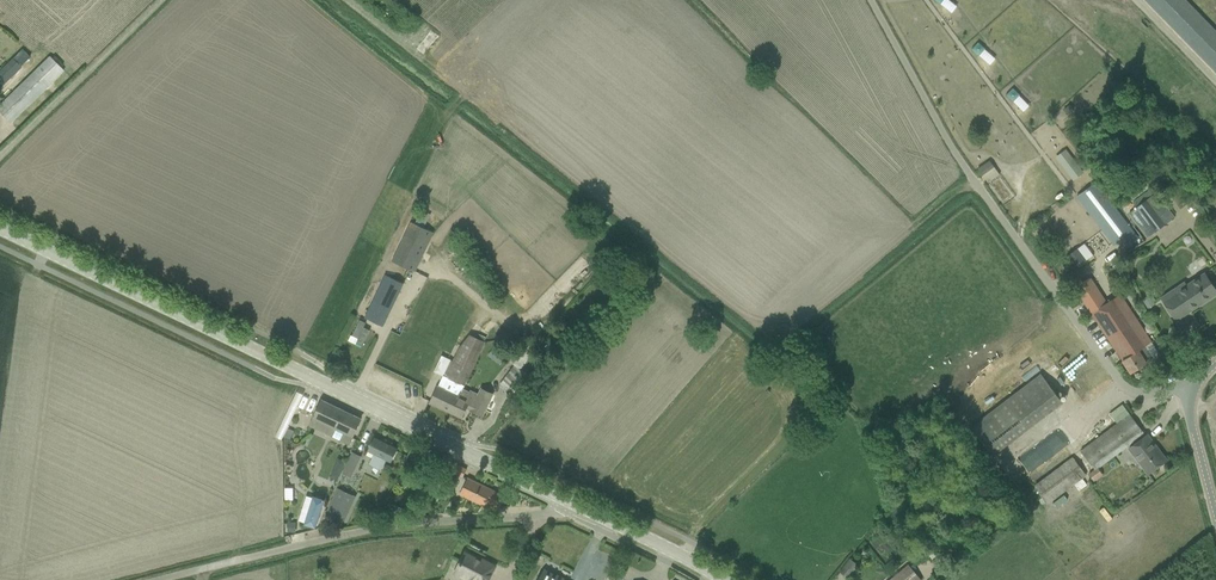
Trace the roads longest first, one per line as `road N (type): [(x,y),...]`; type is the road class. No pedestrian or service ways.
road 1 (secondary): [(574,505),(0,228)]
road 2 (unclassified): [(1185,383),(1140,394),(1119,381),(960,160),(870,0)]
road 3 (unclassified): [(158,579),(375,528),(542,515),(574,505)]
road 4 (secondary): [(722,579),(574,505)]
road 5 (unclassified): [(1215,516),(1185,383)]

